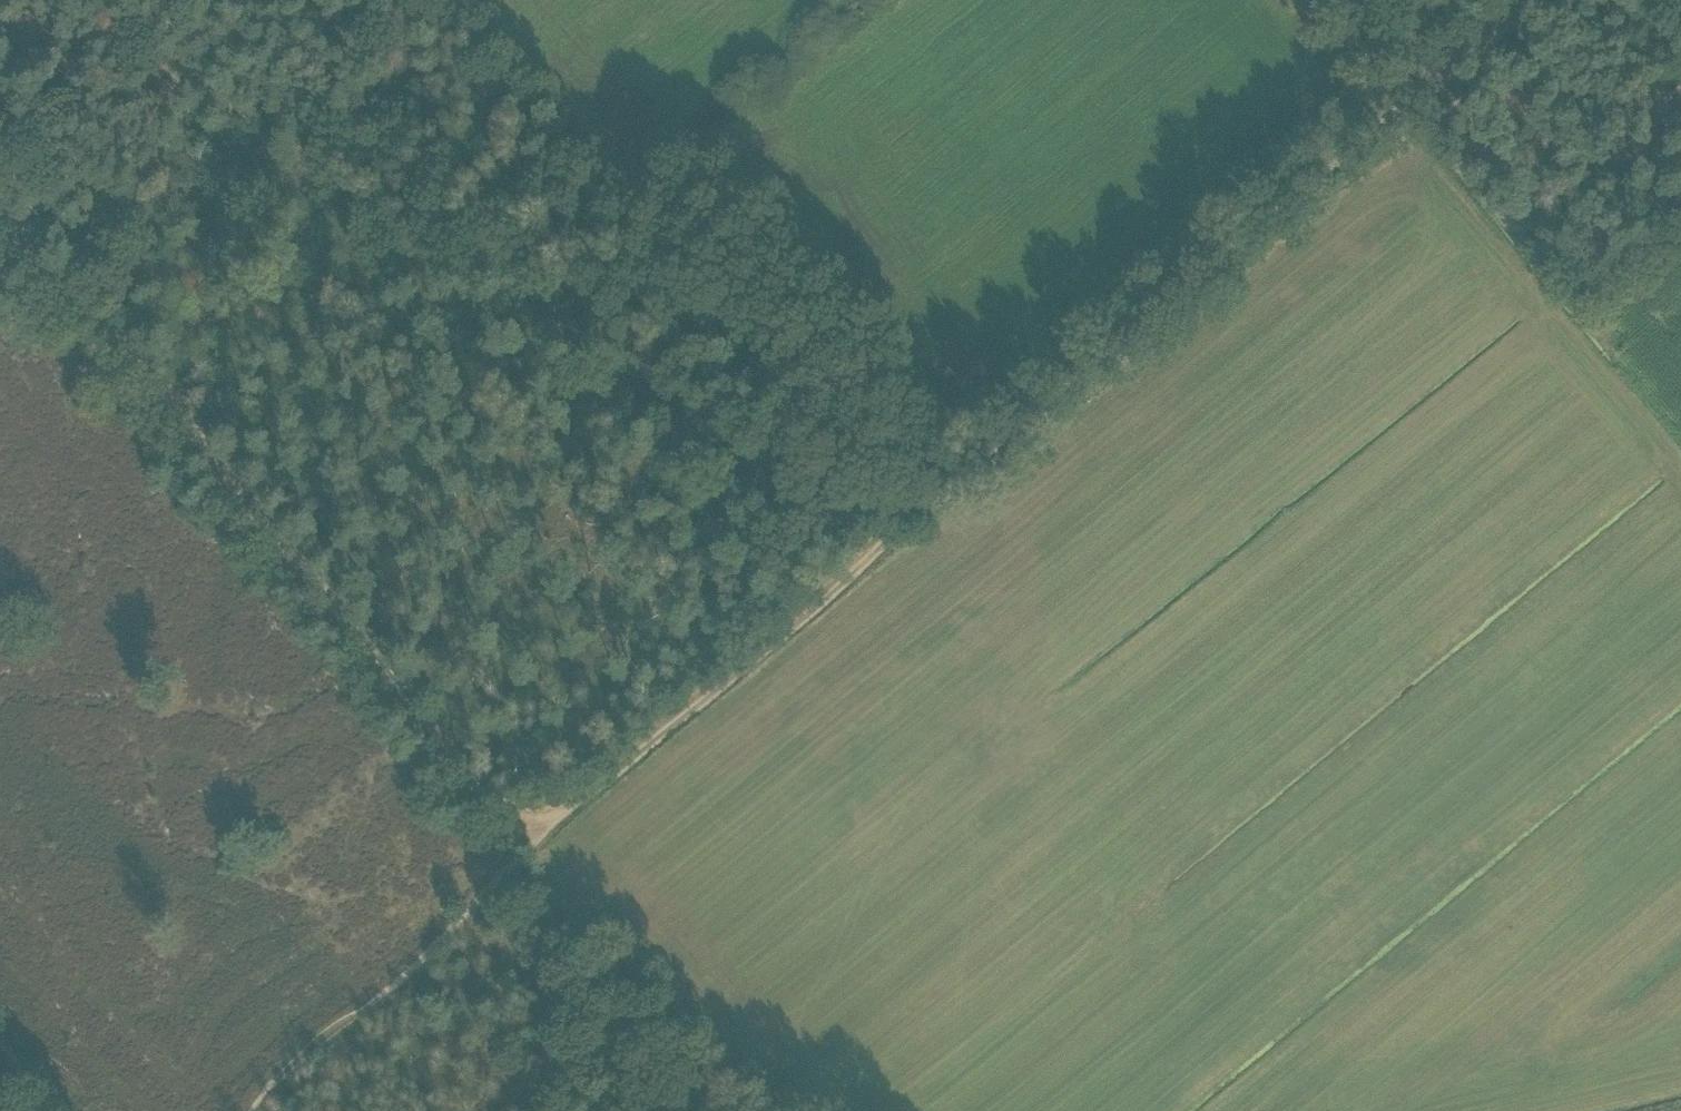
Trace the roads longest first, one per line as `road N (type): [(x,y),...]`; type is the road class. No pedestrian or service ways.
road 1 (track): [(1534,0),(536,832)]
road 2 (track): [(536,832),(494,795),(0,203)]
road 3 (track): [(536,832),(426,952),(298,1054),(242,1110)]

